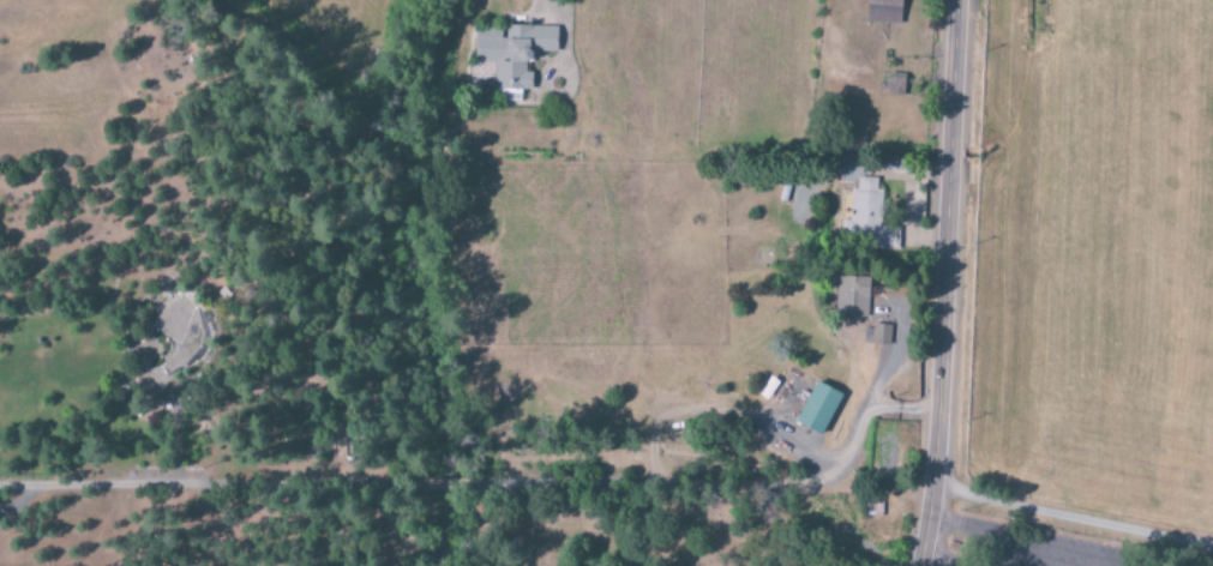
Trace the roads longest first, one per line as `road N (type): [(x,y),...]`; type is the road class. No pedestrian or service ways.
road 1 (tertiary): [(957,0),(937,477),(920,565)]

